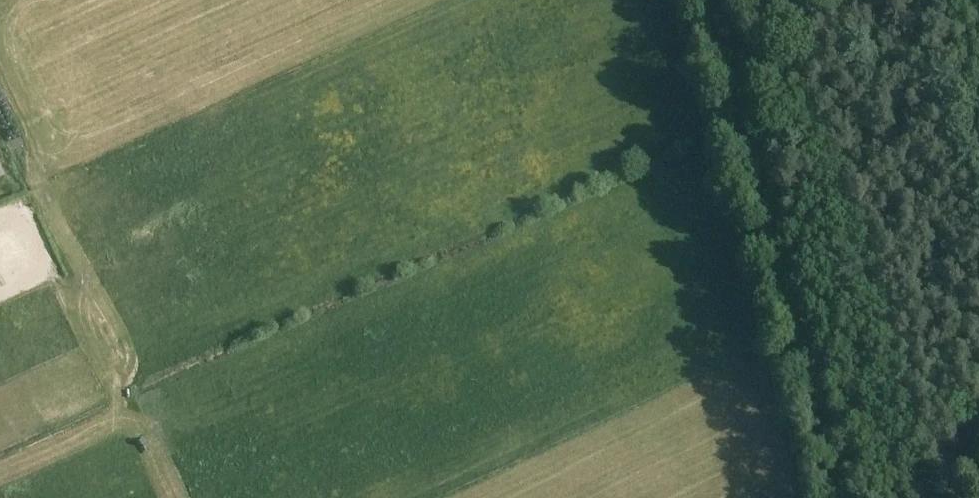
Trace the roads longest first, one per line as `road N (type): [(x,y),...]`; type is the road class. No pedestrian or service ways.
road 1 (track): [(717,0),(844,497)]

